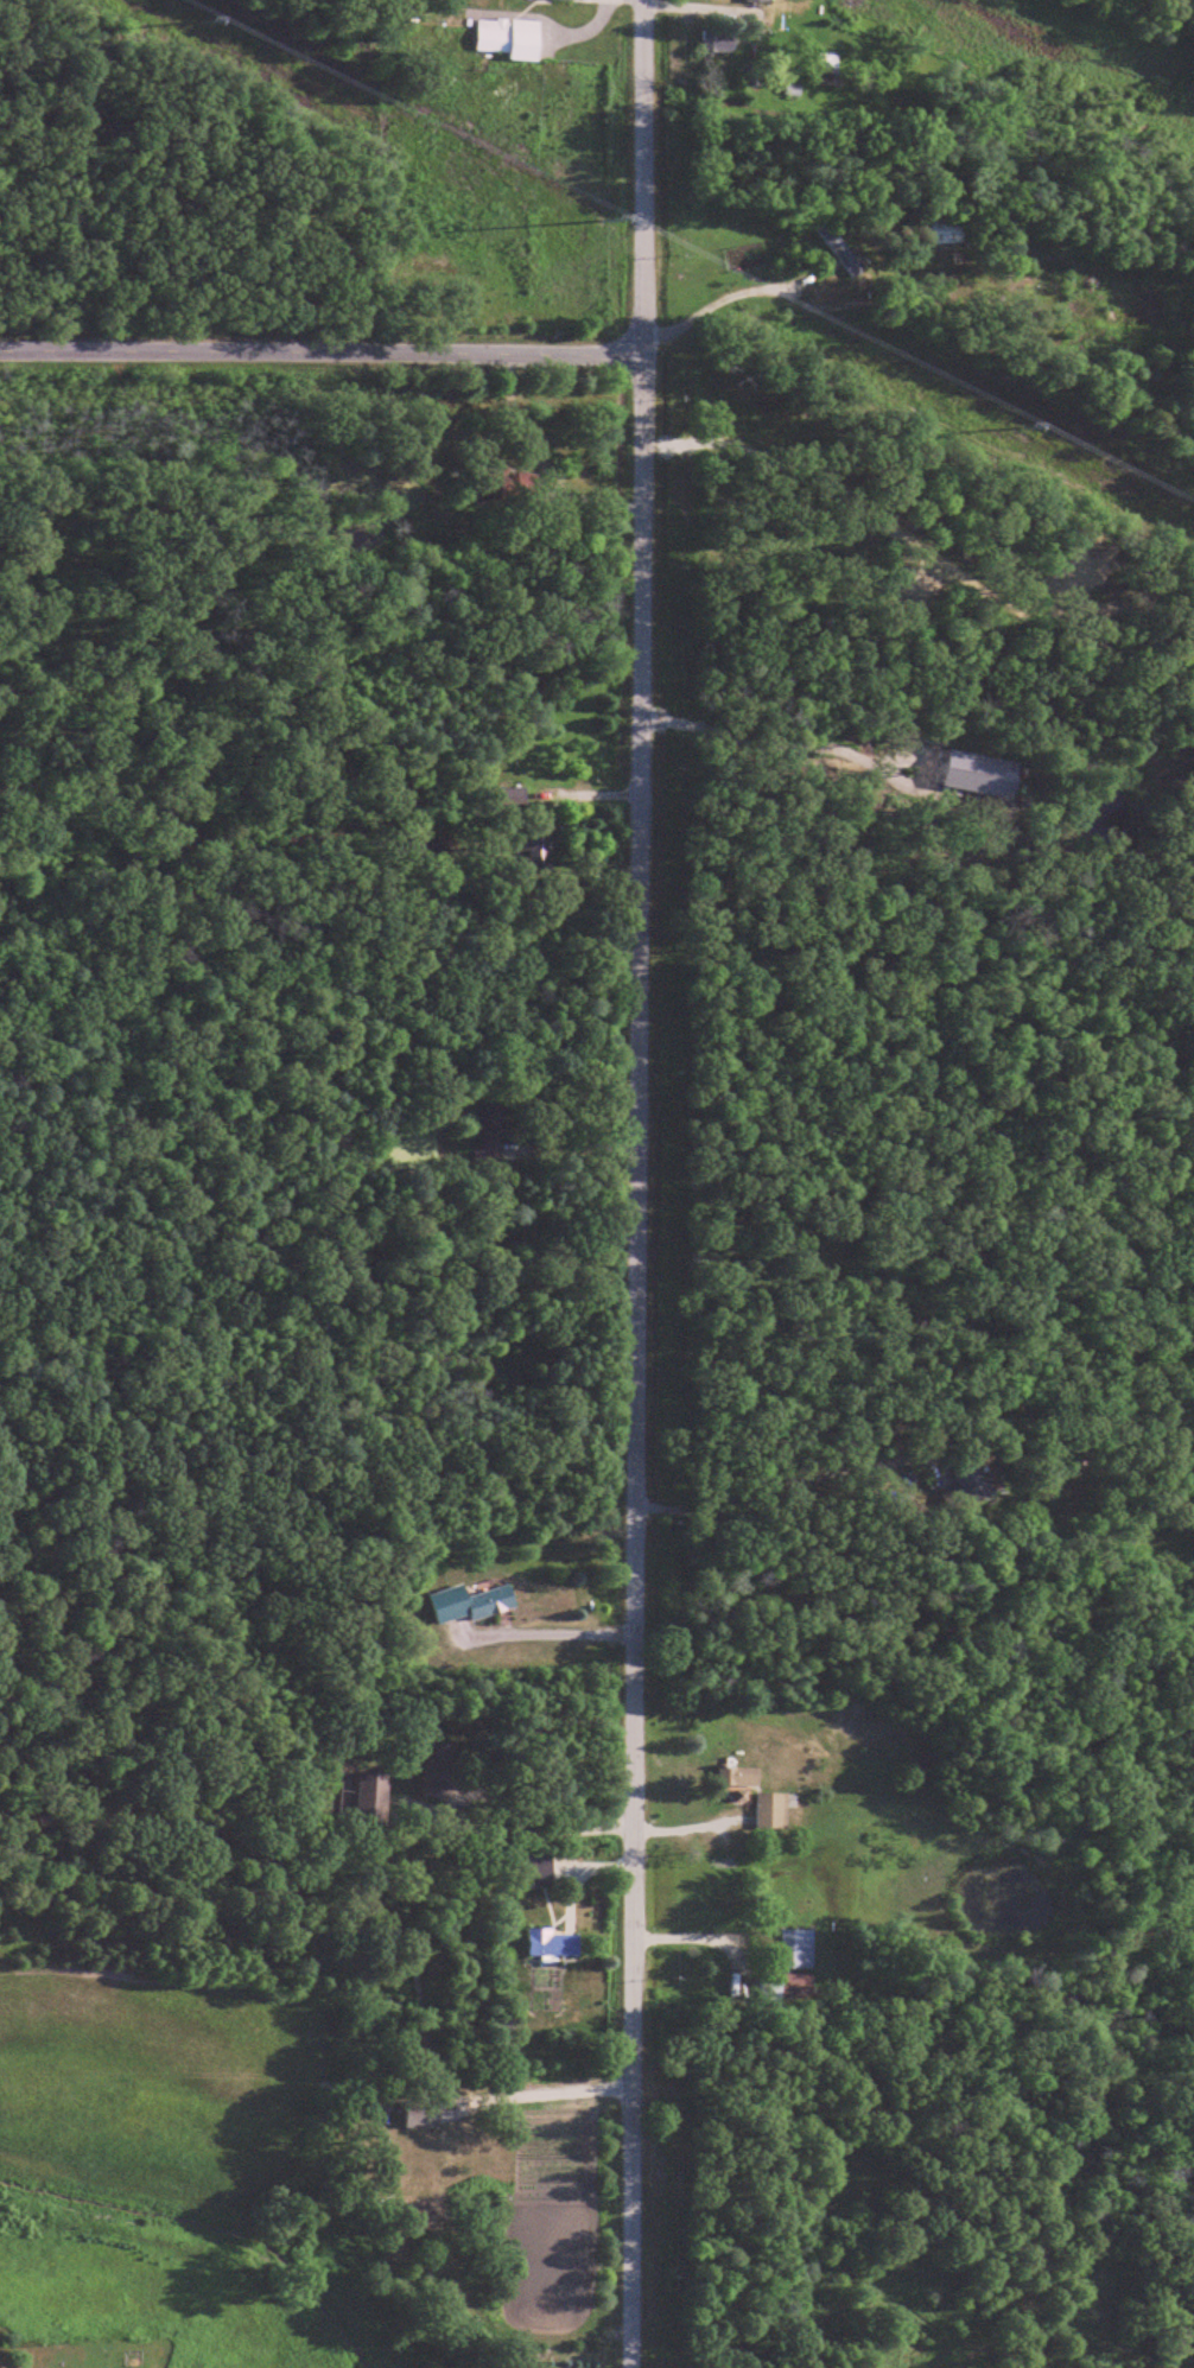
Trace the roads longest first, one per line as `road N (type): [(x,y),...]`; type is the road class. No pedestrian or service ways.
road 1 (residential): [(631,2367),(644,0)]
road 2 (residential): [(642,355),(0,357)]

